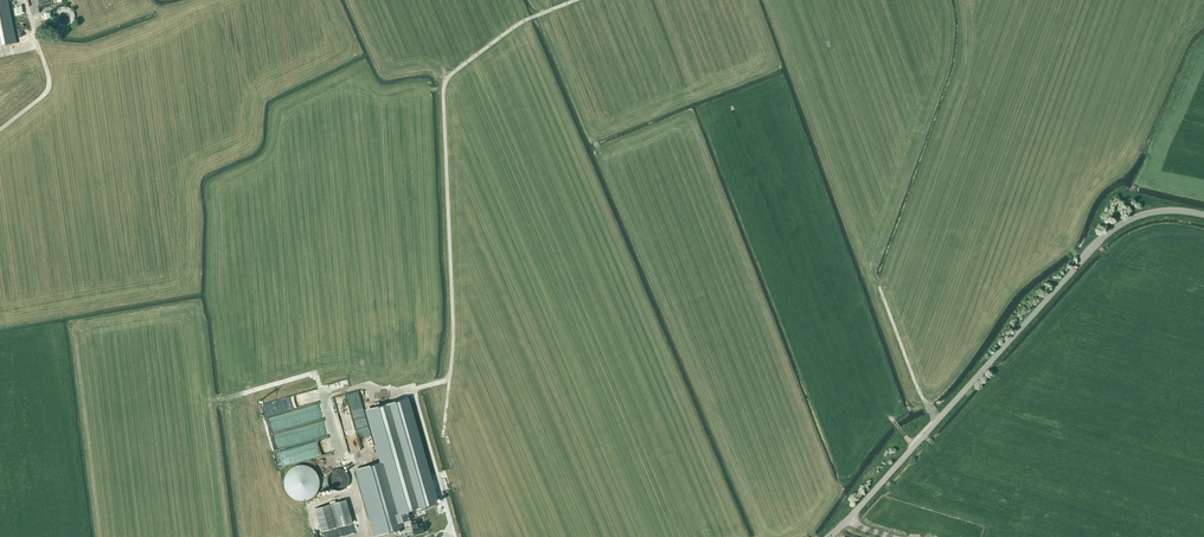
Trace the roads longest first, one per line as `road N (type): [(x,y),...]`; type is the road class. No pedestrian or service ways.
road 1 (track): [(429,466),(441,447),(453,327),(444,88),(525,19),(573,0)]
road 2 (tertiary): [(830,536),(1099,240),(1137,215),(1203,215)]
road 3 (track): [(771,0),(867,262),(938,420)]

